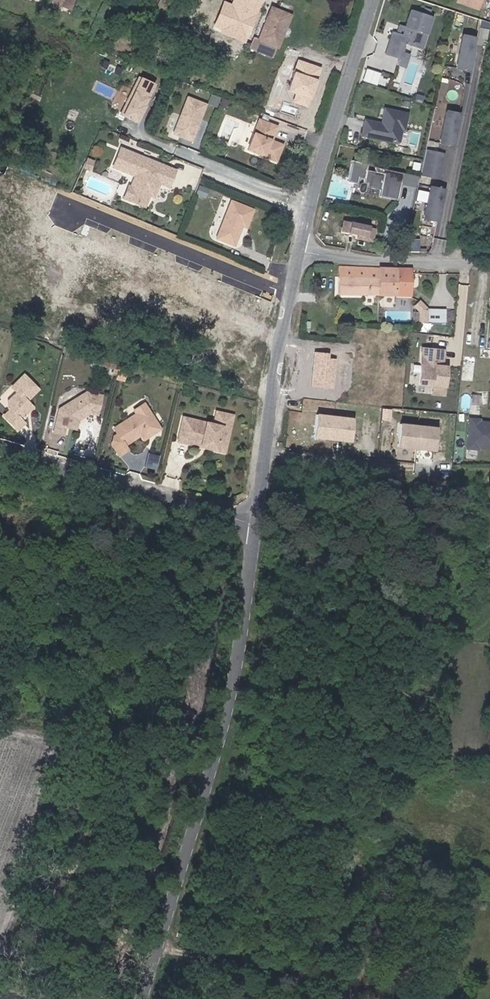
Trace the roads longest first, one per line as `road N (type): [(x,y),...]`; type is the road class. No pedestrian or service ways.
road 1 (tertiary): [(144,998),(241,659),(261,524)]
road 2 (track): [(455,998),(159,945)]
road 3 (residential): [(0,452),(261,524)]
road 4 (tertiary): [(302,250),(377,0)]
road 5 (residential): [(293,295),(85,211),(63,211)]
road 6 (tertiary): [(261,524),(293,295)]
road 7 (residential): [(302,250),(489,260)]

